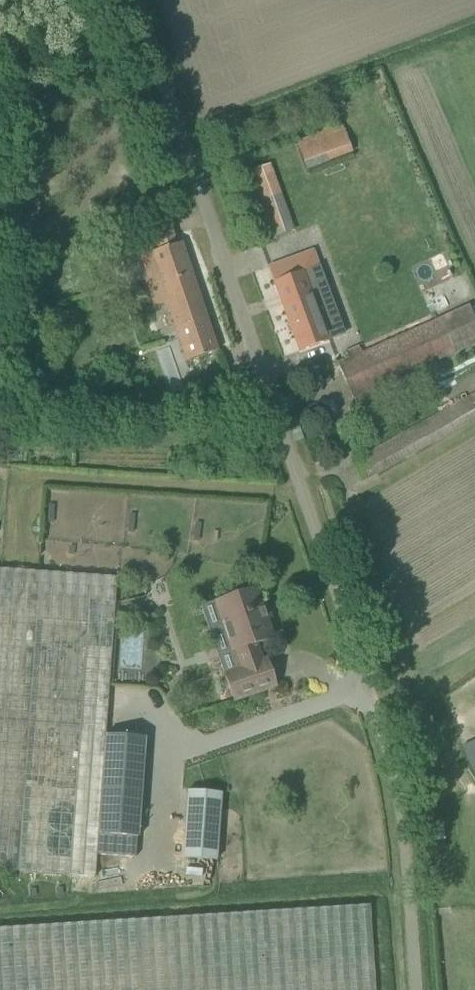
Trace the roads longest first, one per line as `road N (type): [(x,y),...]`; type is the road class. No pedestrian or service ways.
road 1 (unclassified): [(425,989),(415,860),(392,727),(139,0)]

